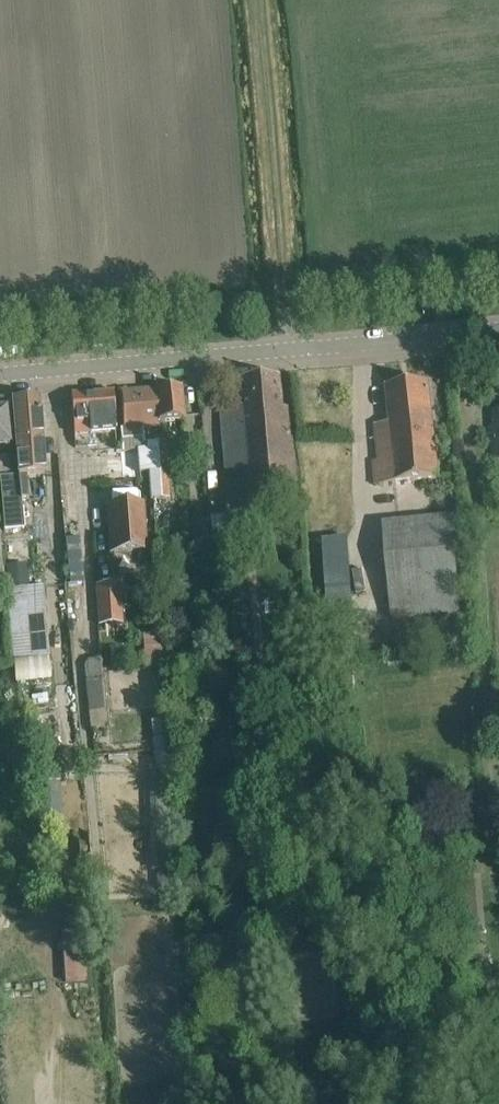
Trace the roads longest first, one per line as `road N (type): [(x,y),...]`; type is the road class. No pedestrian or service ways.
road 1 (tertiary): [(0,375),(498,328)]

